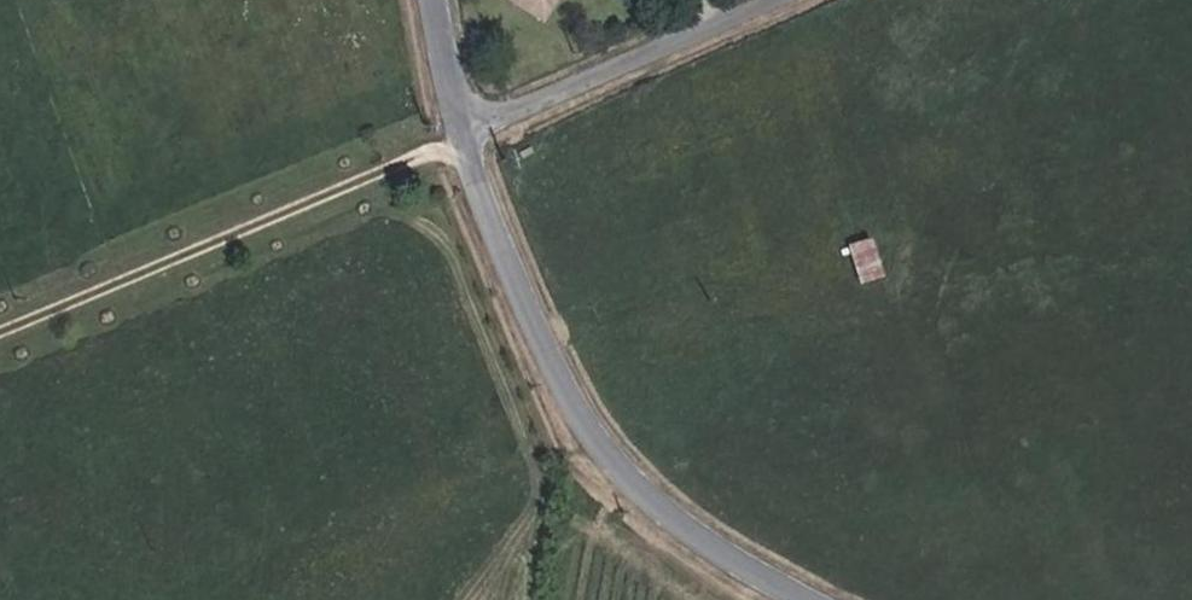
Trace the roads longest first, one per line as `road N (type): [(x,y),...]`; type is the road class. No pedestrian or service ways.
road 1 (unclassified): [(461,133),(600,440),(721,548),(814,599)]
road 2 (unclassified): [(461,133),(769,0)]
road 3 (unclassified): [(433,0),(461,133)]

